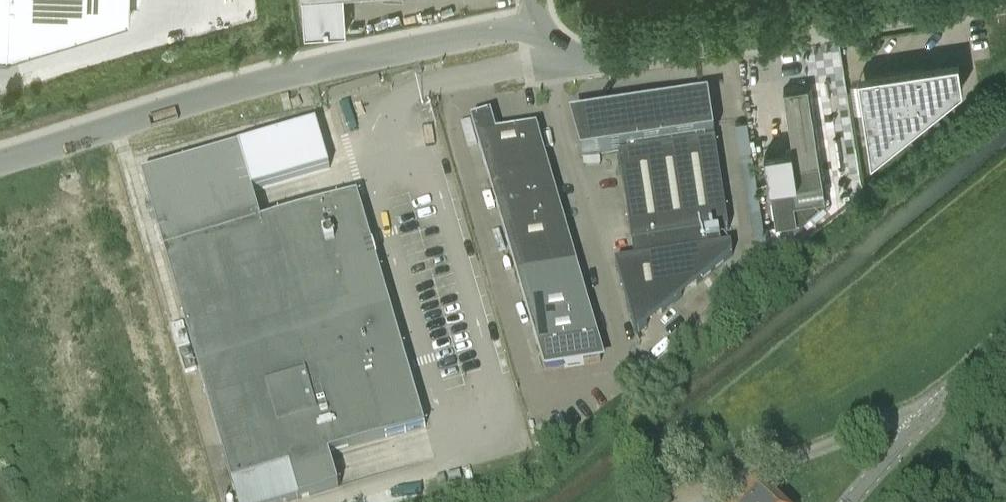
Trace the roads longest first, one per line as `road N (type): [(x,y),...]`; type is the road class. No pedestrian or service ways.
road 1 (unclassified): [(541,24),(278,81),(0,156)]
road 2 (unclassified): [(541,24),(570,53),(597,62),(987,0)]
road 3 (unclassified): [(714,501),(891,421),(922,426)]

